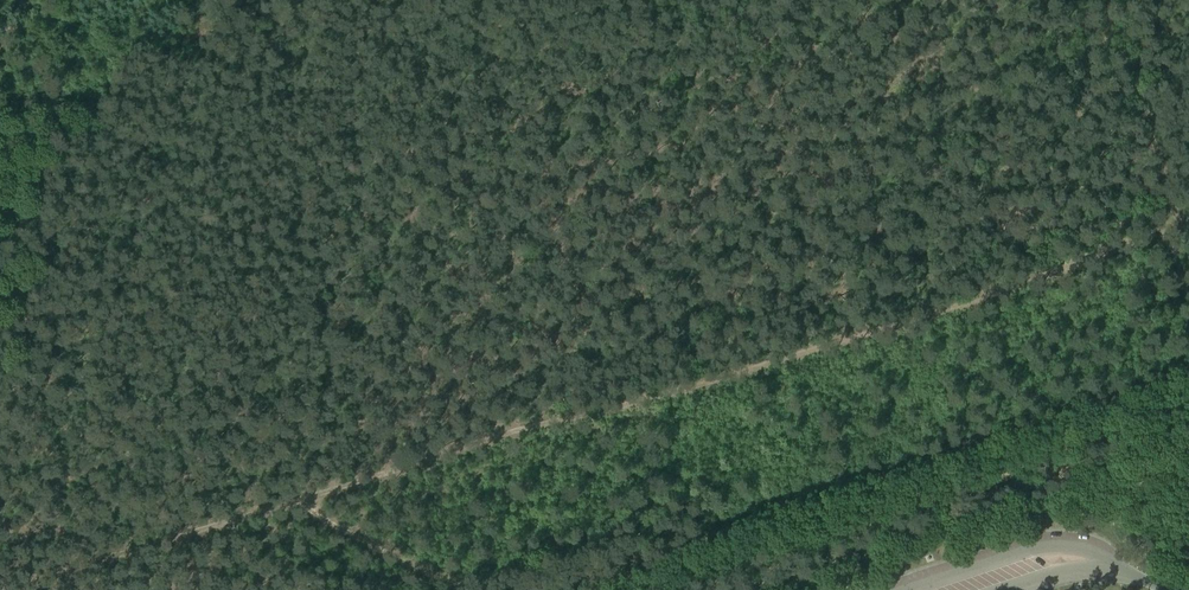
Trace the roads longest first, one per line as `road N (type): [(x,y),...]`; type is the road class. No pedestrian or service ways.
road 1 (track): [(0,588),(956,298),(1169,223)]
road 2 (track): [(1188,361),(572,589)]
road 3 (track): [(520,589),(403,562),(322,520),(296,498)]
road 4 (track): [(1125,0),(1168,180),(1169,223)]

